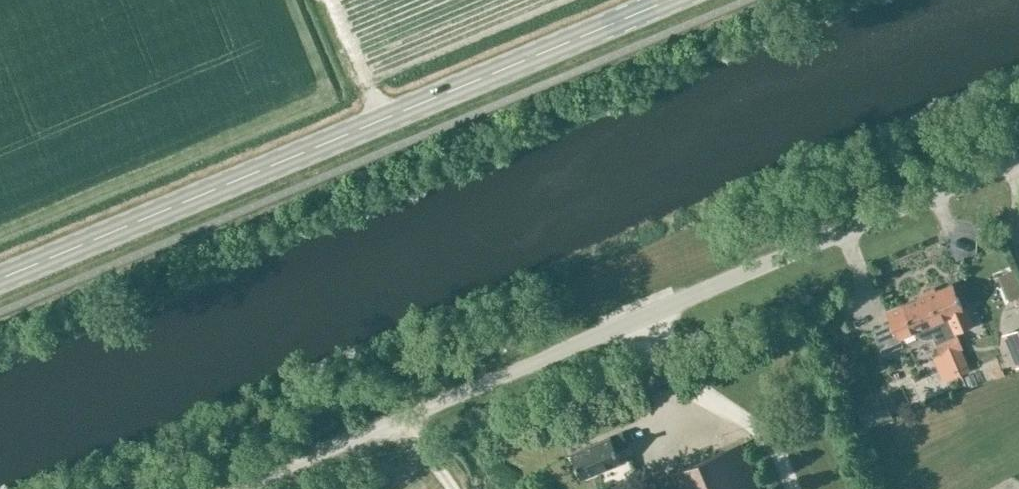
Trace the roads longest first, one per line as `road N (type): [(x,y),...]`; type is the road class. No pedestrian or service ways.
road 1 (unclassified): [(210,488),(1018,152)]
road 2 (primary): [(0,281),(673,0)]

